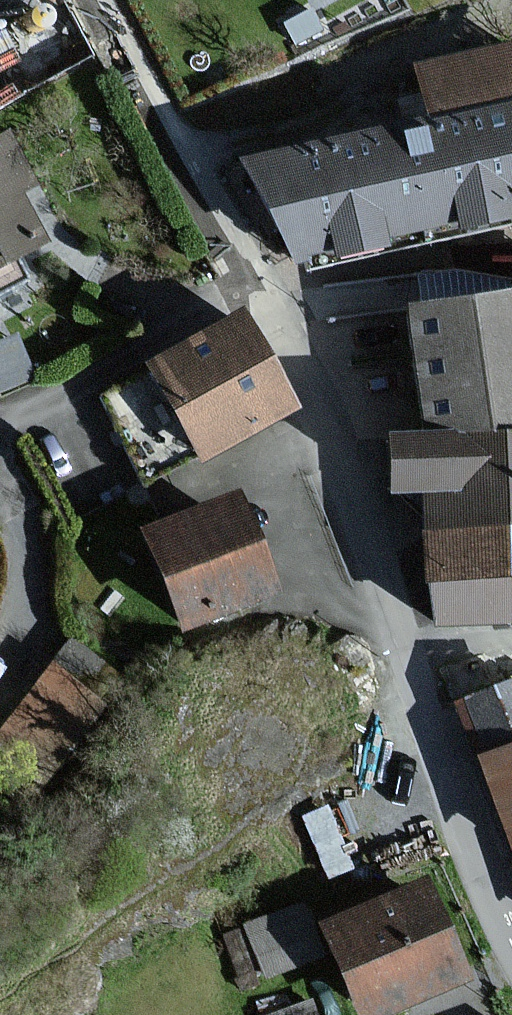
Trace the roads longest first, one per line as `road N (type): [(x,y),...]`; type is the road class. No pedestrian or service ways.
road 1 (residential): [(511,934),(466,863),(359,533),(246,289)]
road 2 (residential): [(246,289),(92,0)]
road 3 (residential): [(246,289),(0,427)]
road 4 (residential): [(0,461),(18,501),(26,574),(0,648)]

